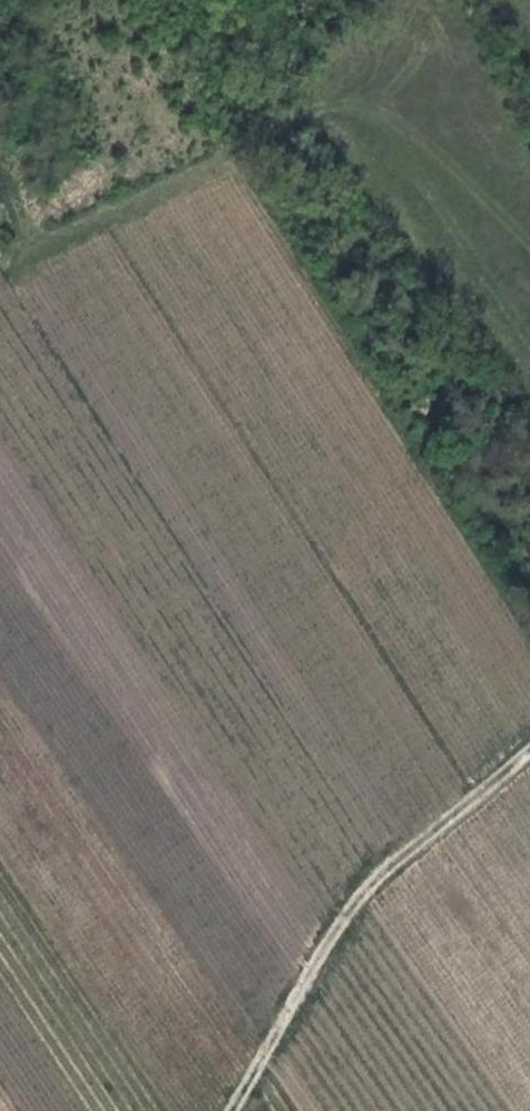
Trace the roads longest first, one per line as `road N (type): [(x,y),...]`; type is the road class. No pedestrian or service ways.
road 1 (track): [(232,1110),(355,903),(529,749)]

